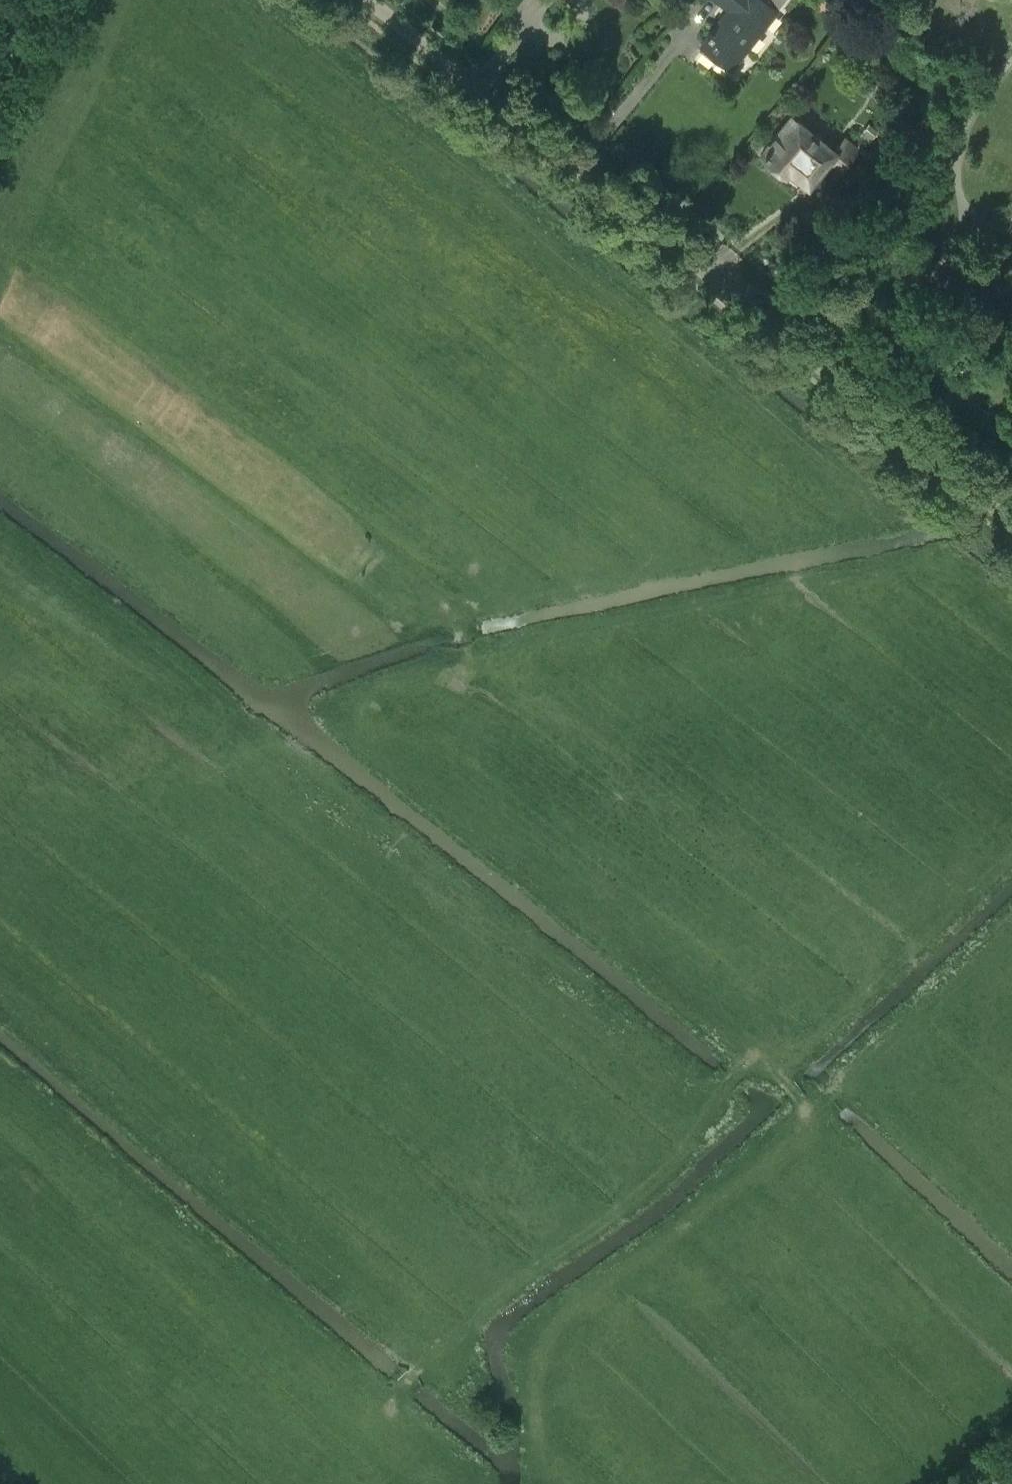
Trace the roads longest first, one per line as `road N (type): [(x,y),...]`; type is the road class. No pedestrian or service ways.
road 1 (residential): [(369,0),(1011,530)]

